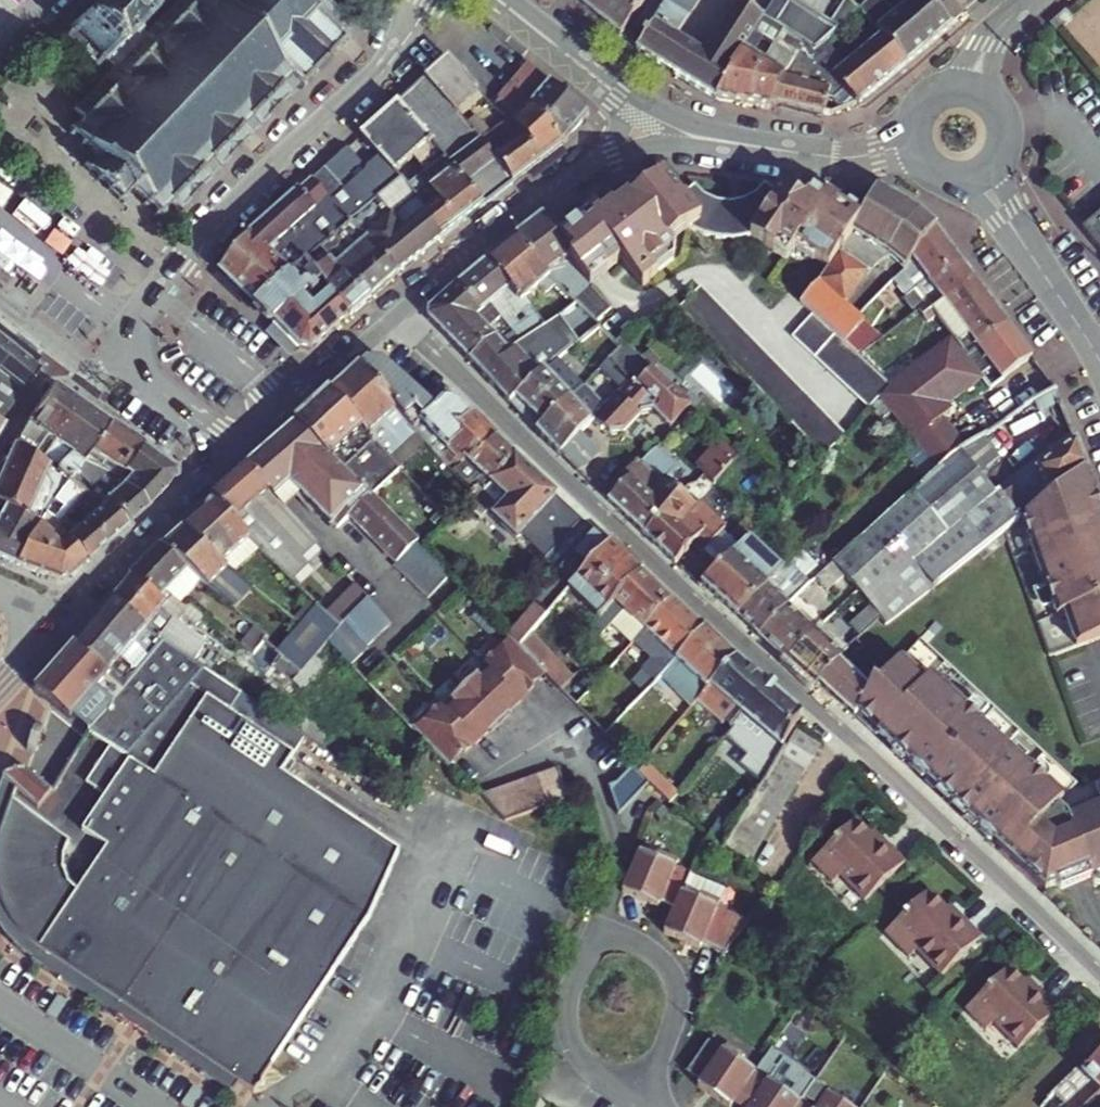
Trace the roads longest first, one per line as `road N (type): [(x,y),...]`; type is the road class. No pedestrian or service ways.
road 1 (residential): [(394,317),(1099,978)]
road 2 (residential): [(419,0),(372,68),(178,259),(130,339),(139,374),(236,449)]
road 3 (residential): [(628,1099),(669,1036),(679,991),(665,960),(625,936),(604,939),(586,955),(566,1009),(575,1051),(610,1087)]
road 4 (tertiary): [(394,317),(655,122)]
road 5 (tertiary): [(916,145),(829,157),(714,141),(655,122)]
road 6 (tertiary): [(63,618),(236,449)]
road 7 (tertiary): [(1099,359),(979,173)]
road 8 (tertiary): [(236,449),(394,317)]
road 9 (tertiary): [(655,122),(498,0)]

